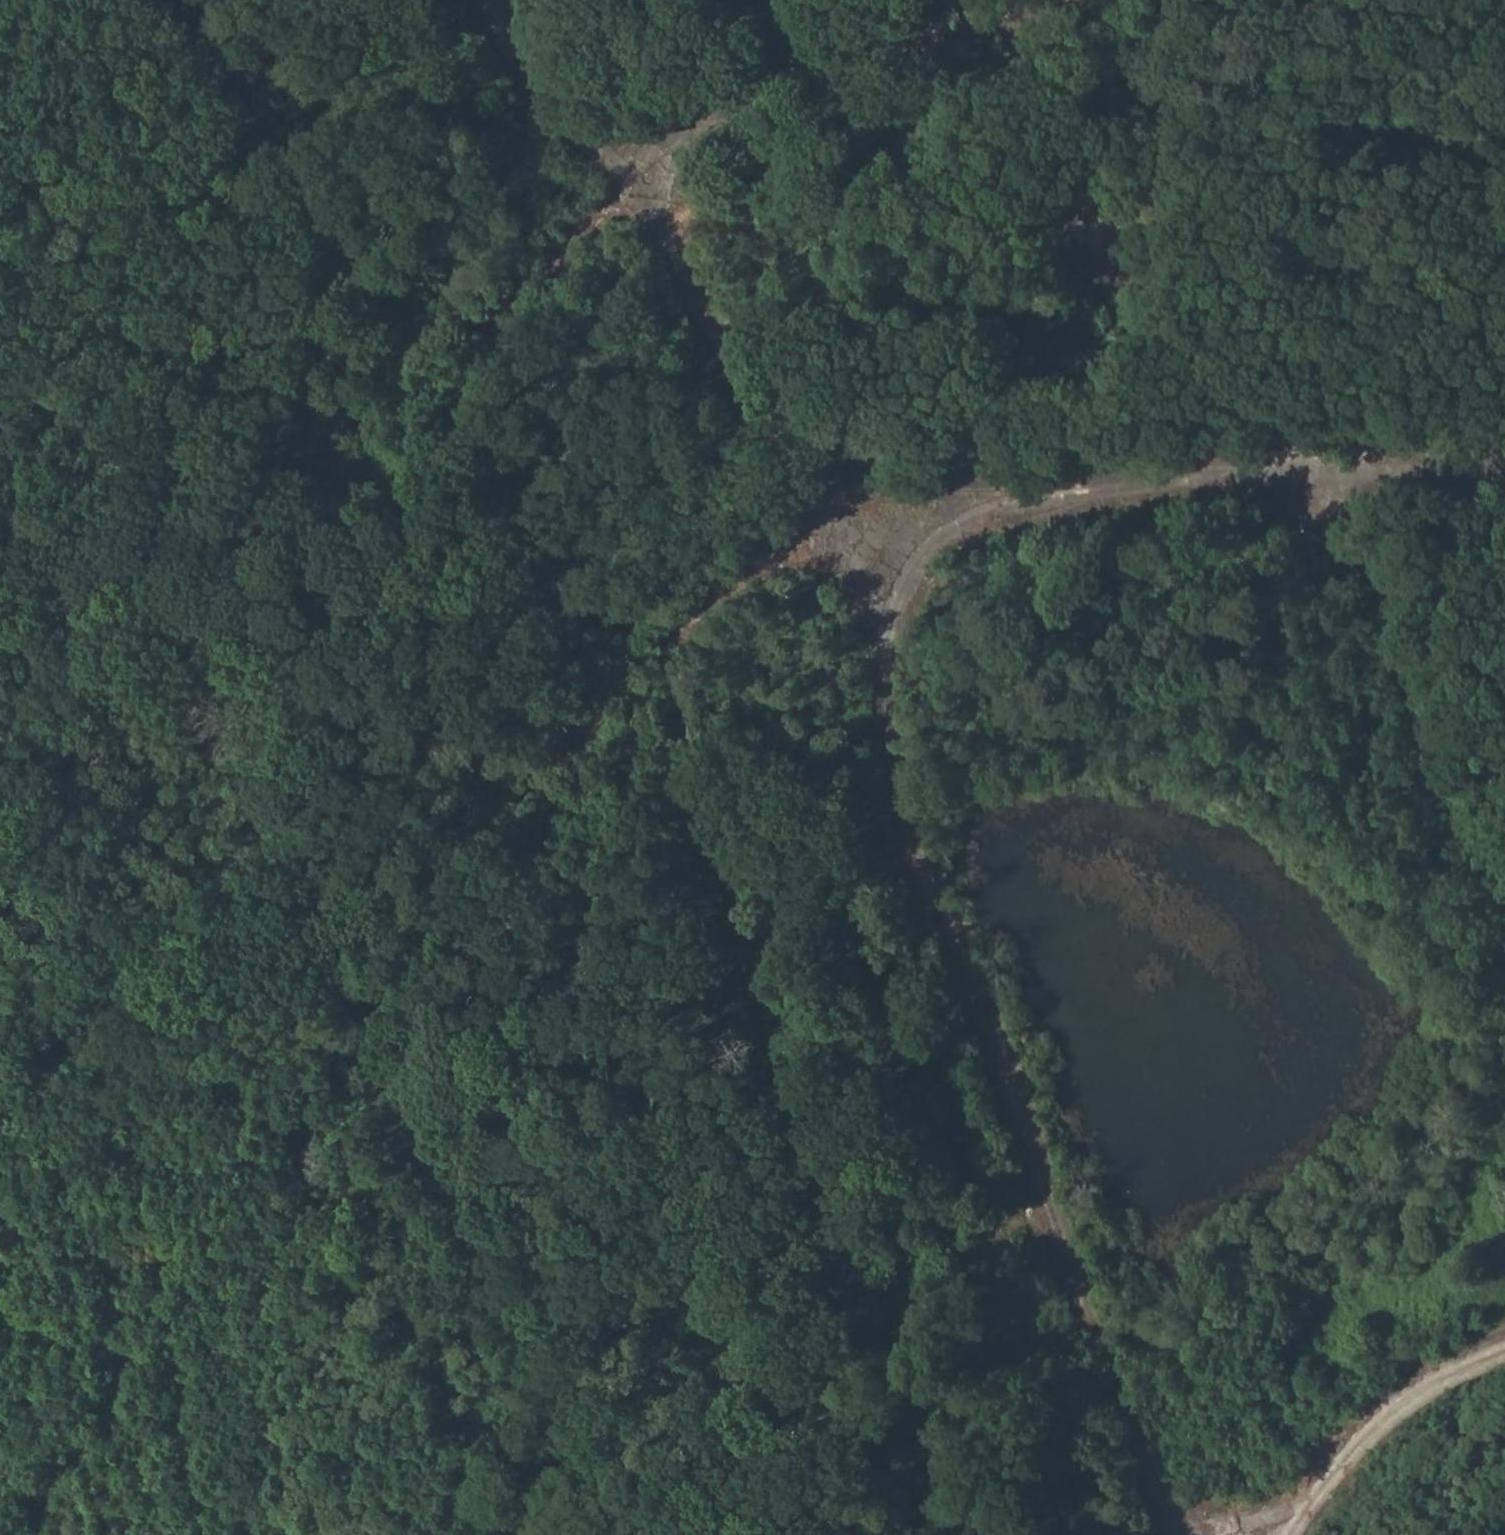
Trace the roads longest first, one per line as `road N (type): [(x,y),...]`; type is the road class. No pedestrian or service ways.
road 1 (unclassified): [(1327,1500),(1370,1415),(1504,1363)]
road 2 (unclassified): [(1171,1531),(1327,1500)]

